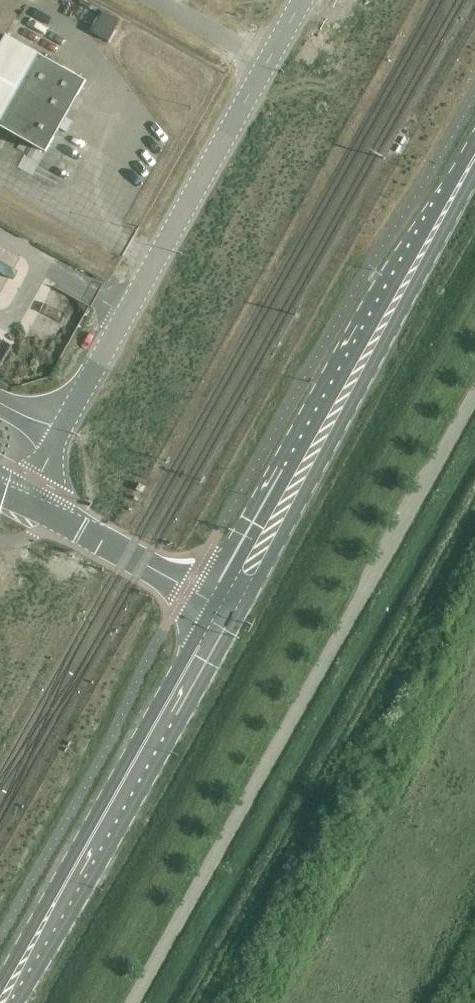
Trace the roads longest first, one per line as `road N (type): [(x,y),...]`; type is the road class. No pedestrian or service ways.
road 1 (unclassified): [(129,1002),(474,394)]
road 2 (tertiary): [(222,607),(474,157)]
road 3 (unclassified): [(58,431),(302,0)]
road 4 (tertiary): [(2,1002),(222,607)]
road 5 (unclassified): [(222,607),(67,519),(41,484)]

